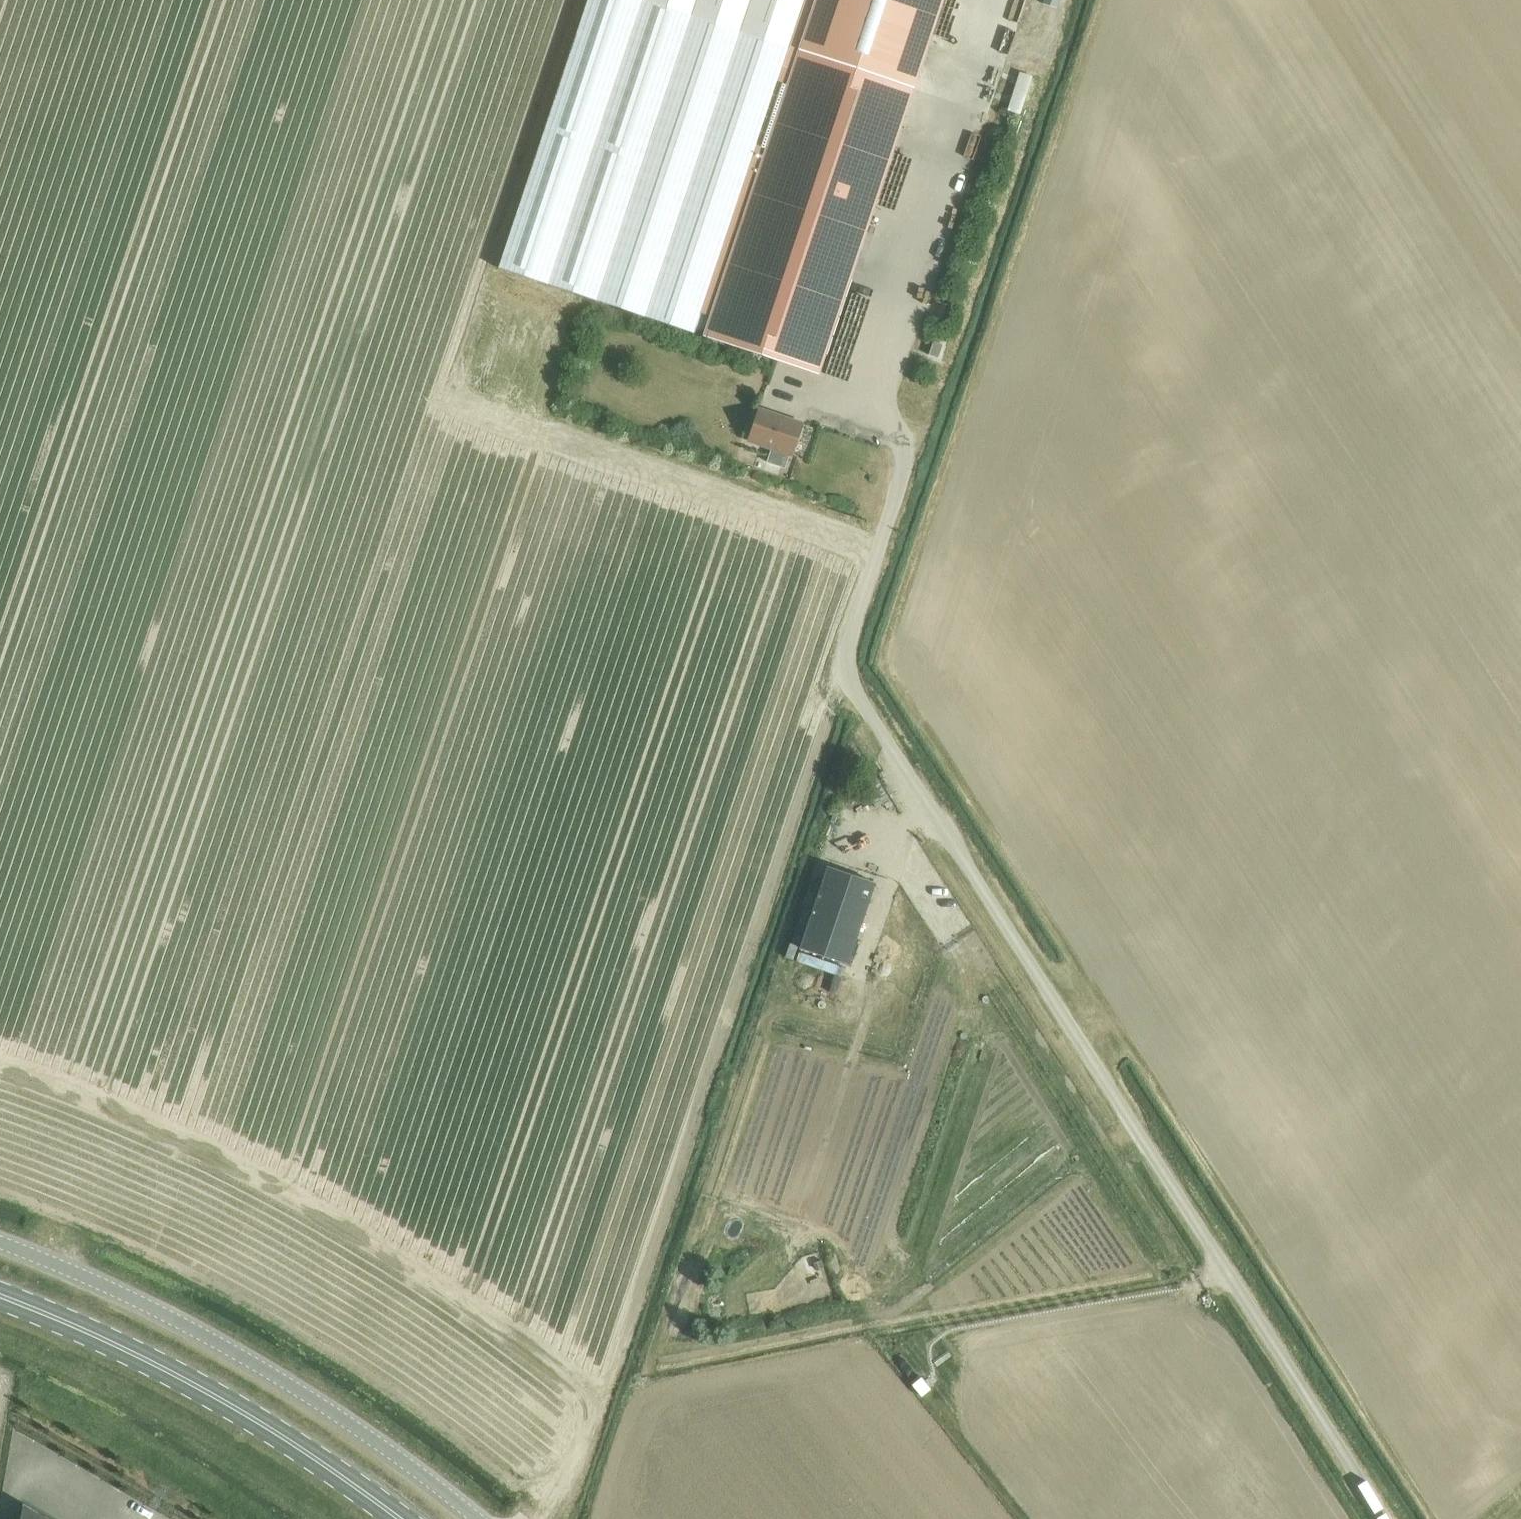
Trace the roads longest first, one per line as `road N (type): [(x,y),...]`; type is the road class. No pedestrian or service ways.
road 1 (unclassified): [(477,1518),(333,1411),(240,1355),(0,1242)]
road 2 (primary): [(398,1518),(226,1403),(0,1296)]

